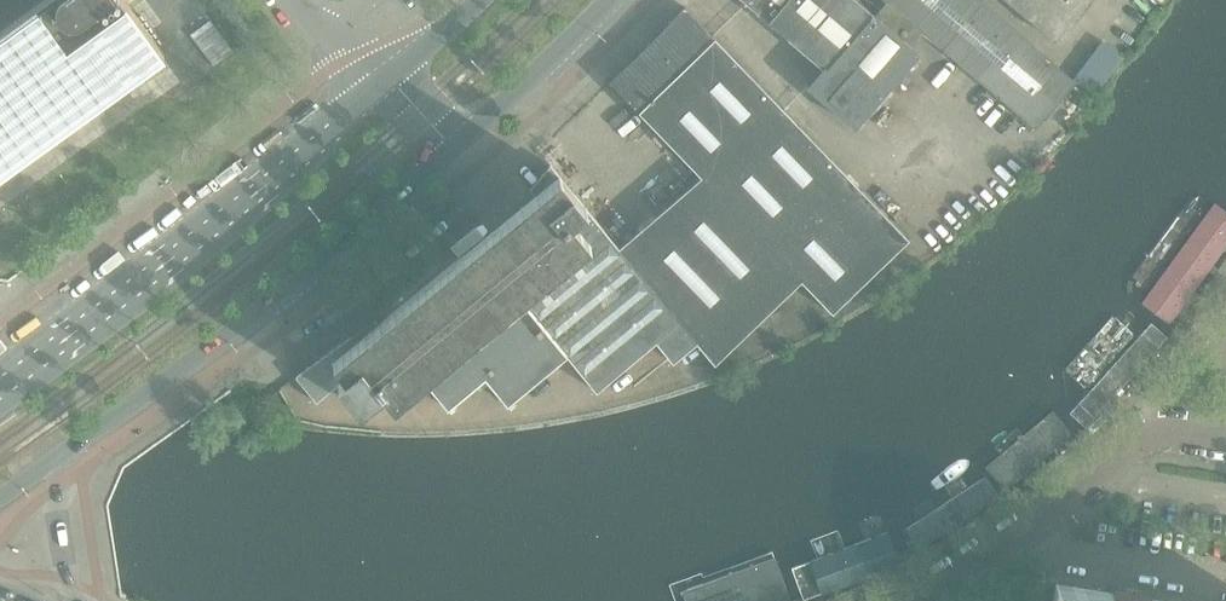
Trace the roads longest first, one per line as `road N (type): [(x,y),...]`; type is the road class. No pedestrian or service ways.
road 1 (tertiary): [(370,94),(0,385)]
road 2 (tertiary): [(68,455),(433,170)]
road 3 (residential): [(911,600),(1161,433),(1225,444)]
road 4 (tertiary): [(433,170),(614,0)]
road 5 (residential): [(74,600),(57,490),(68,455)]
road 6 (tertiary): [(468,0),(370,94)]
road 7 (residential): [(370,94),(290,0)]

